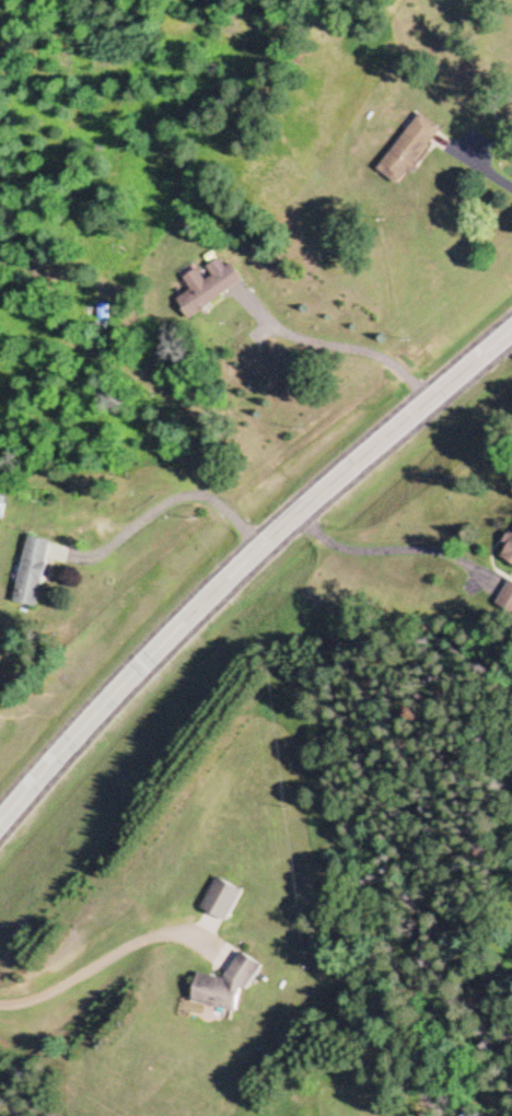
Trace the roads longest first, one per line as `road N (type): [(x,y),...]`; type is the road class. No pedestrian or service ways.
road 1 (primary): [(0,822),(140,661),(511,330)]

